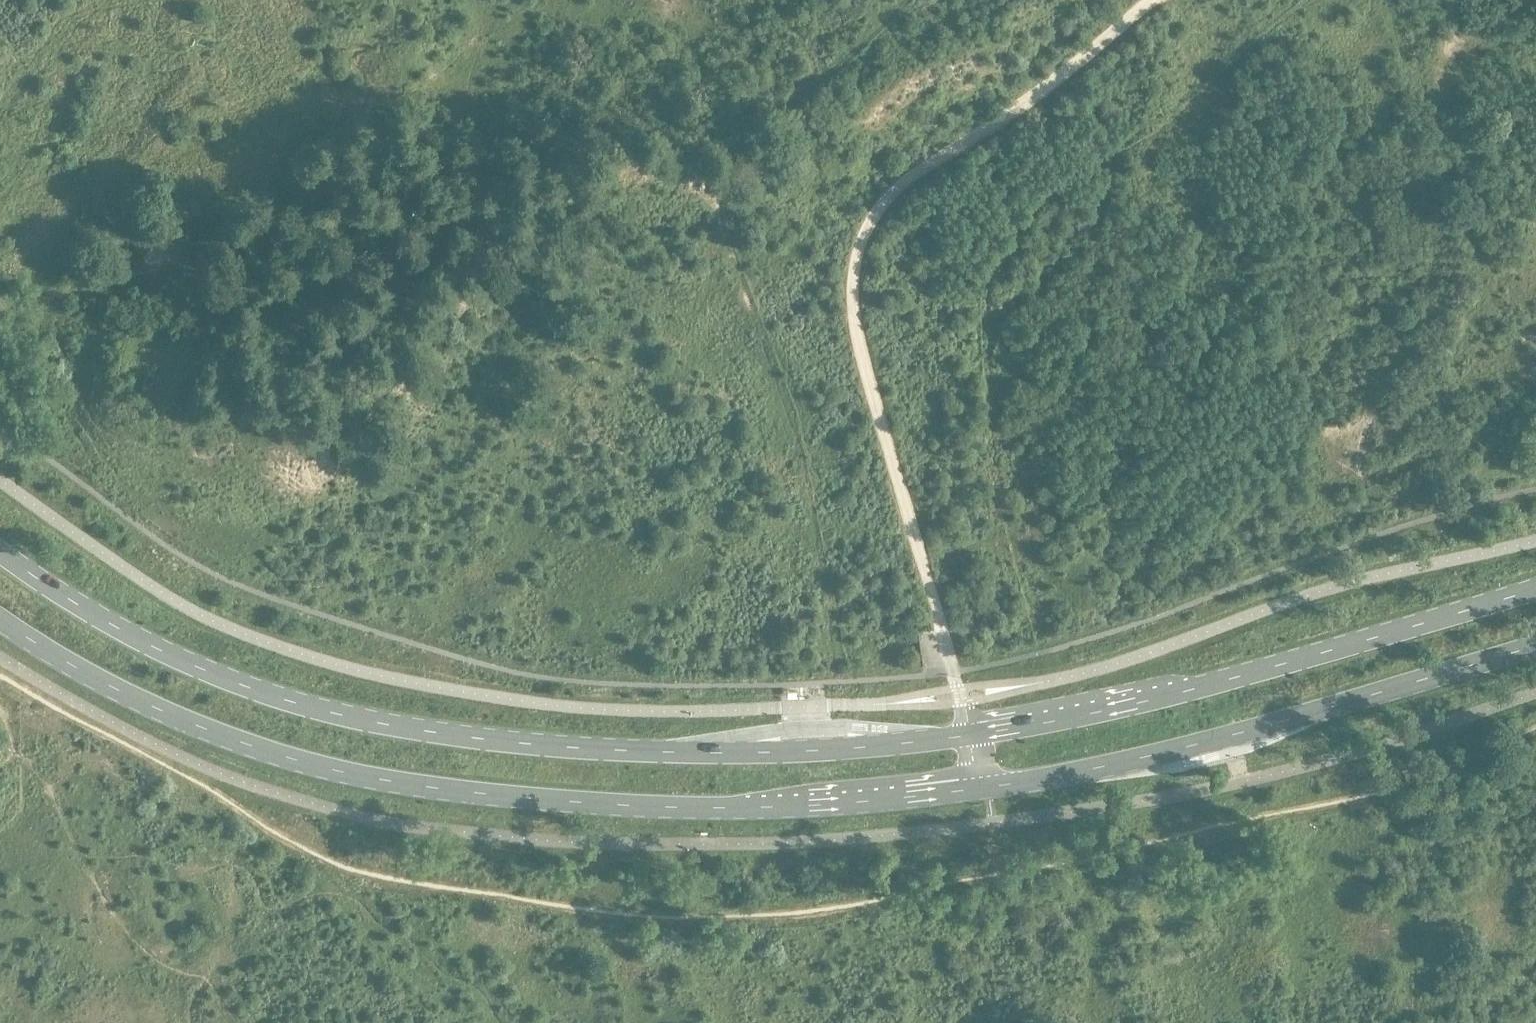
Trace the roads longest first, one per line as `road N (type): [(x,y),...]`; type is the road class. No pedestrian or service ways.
road 1 (primary): [(1535,589),(1232,682),(971,738),(861,751),(600,753),(432,737),(258,692),(128,636),(0,551)]
road 2 (primary): [(0,619),(131,699),(330,771),(468,795),(756,808),(984,791),(1133,762),(1535,649)]

